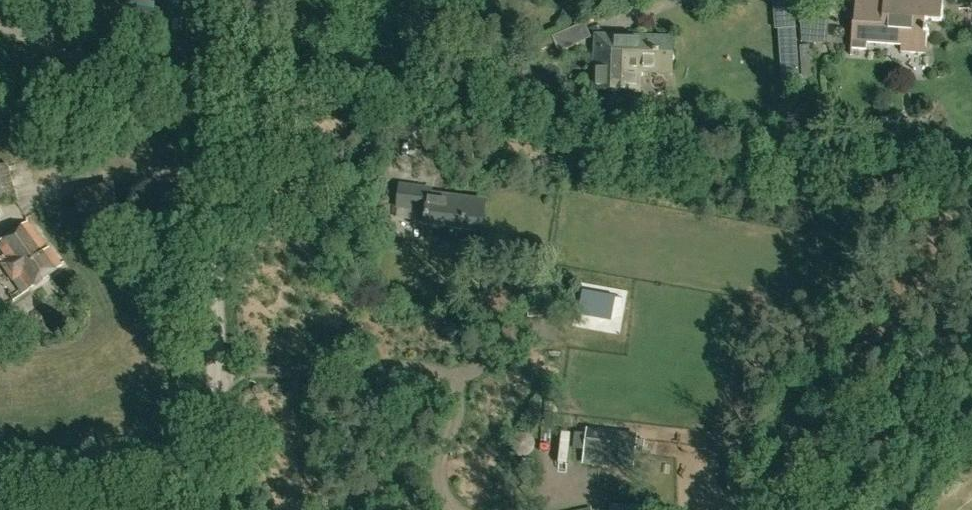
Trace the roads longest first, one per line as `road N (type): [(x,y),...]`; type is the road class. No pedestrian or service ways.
road 1 (unclassified): [(221,509),(212,93),(221,0)]
road 2 (track): [(389,217),(400,109),(212,93)]

